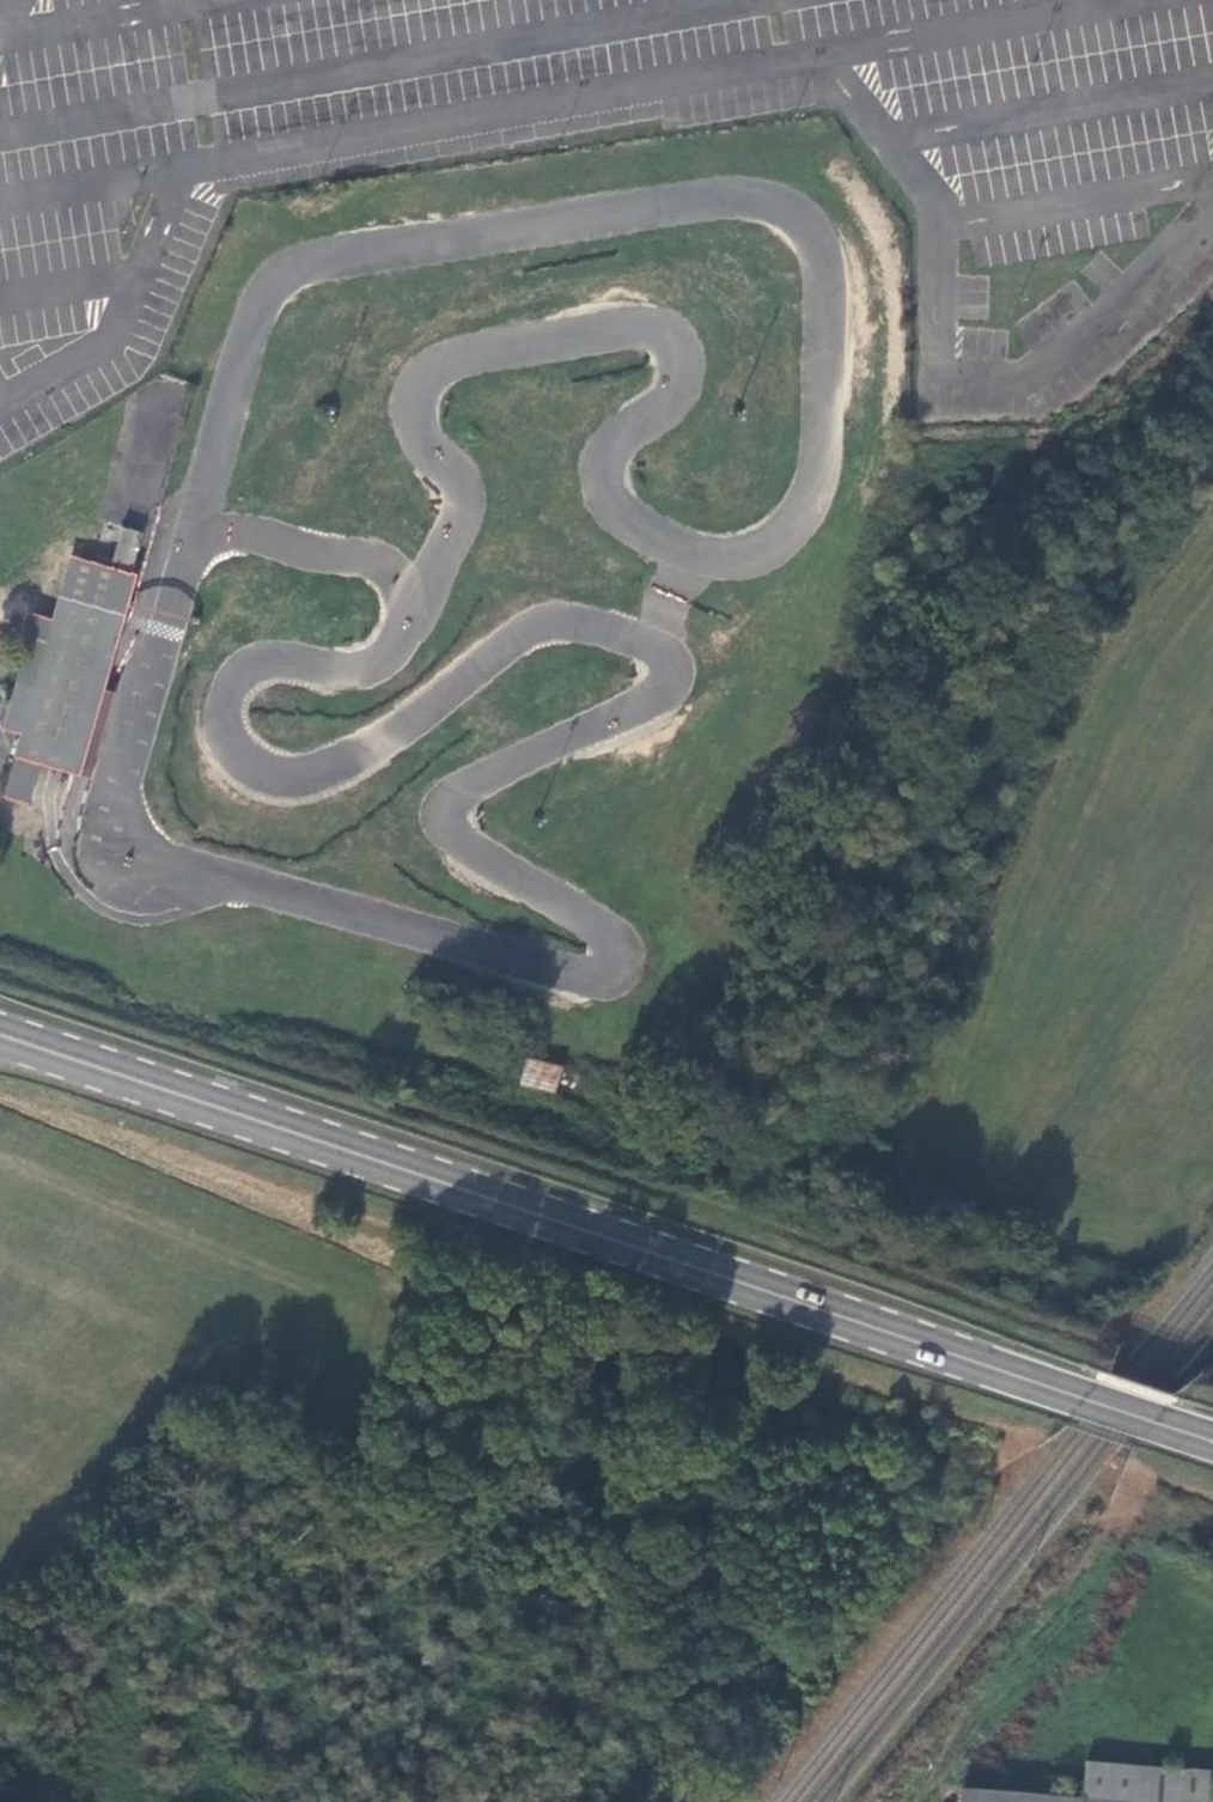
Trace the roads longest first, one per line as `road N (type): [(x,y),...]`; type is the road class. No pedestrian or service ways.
road 1 (primary): [(0,1034),(1212,1441)]

